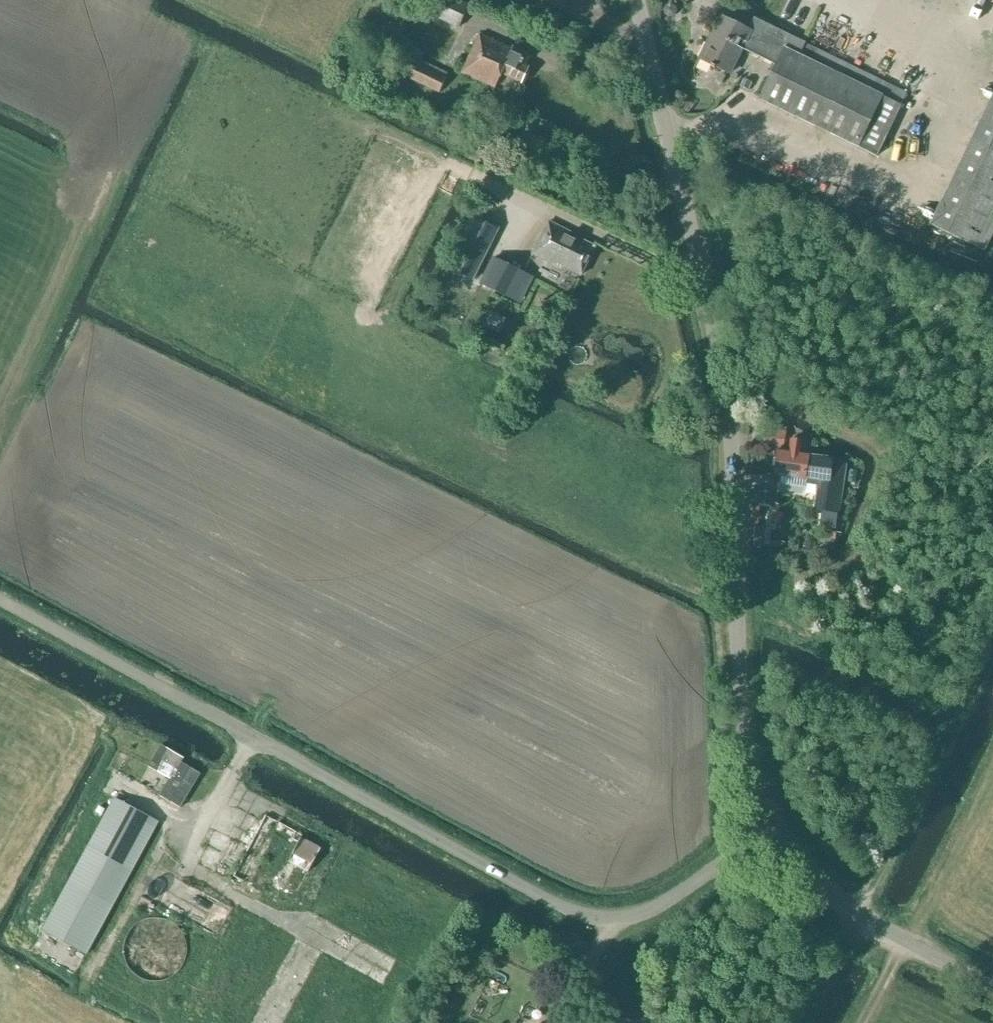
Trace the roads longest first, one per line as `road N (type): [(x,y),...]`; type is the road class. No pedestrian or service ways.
road 1 (unclassified): [(776,828),(650,918),(595,918),(0,606)]
road 2 (unclassified): [(776,828),(750,767),(717,352),(630,0)]
road 3 (unclassified): [(992,986),(847,907),(776,828)]

